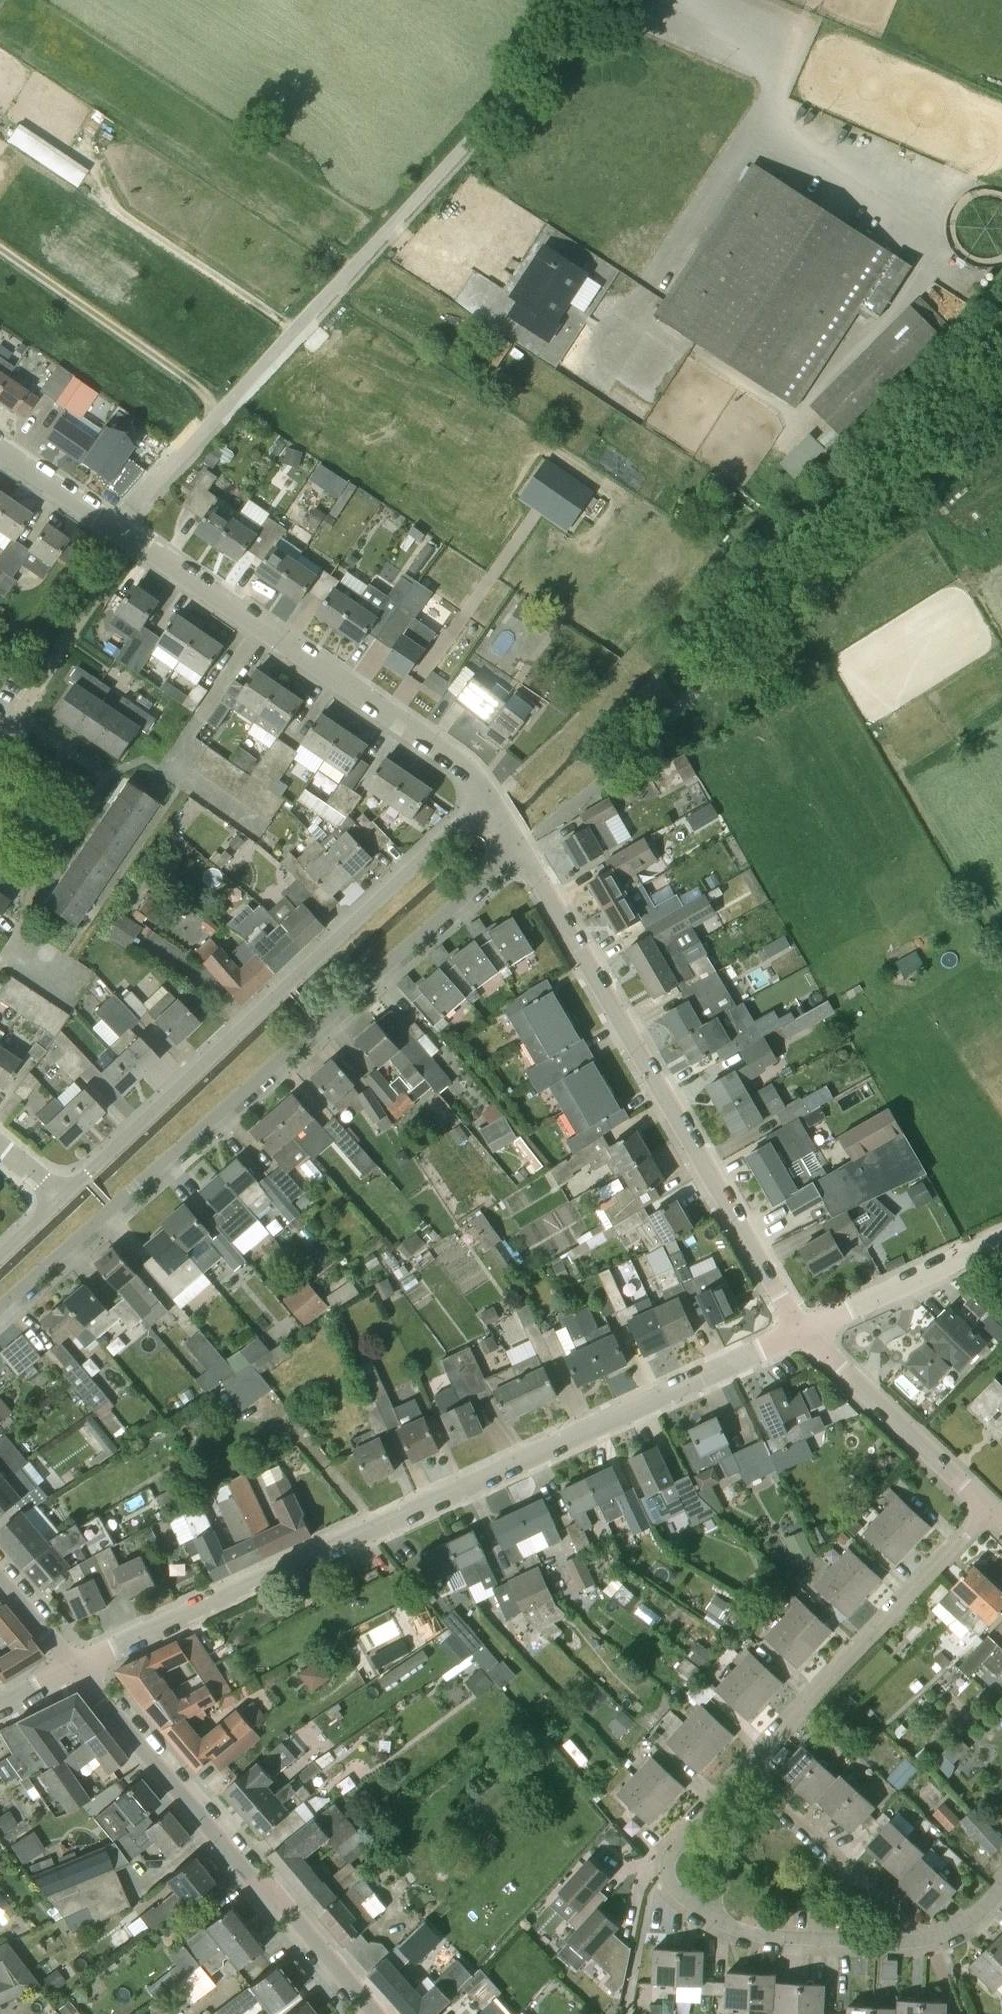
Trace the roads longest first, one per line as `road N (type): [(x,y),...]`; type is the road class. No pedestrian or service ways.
road 1 (residential): [(78,1667),(800,1328)]
road 2 (residential): [(0,1307),(520,848)]
road 3 (unclassified): [(520,848),(601,784),(1001,387)]
road 4 (residential): [(485,802),(60,1197)]
road 5 (residential): [(800,1328),(520,848)]
road 6 (residential): [(376,2013),(78,1667)]
road 7 (residential): [(485,802),(445,755),(135,542)]
road 8 (residential): [(976,1505),(734,1769)]
road 9 (track): [(296,333),(108,205),(77,137)]
road 10 (residential): [(976,1505),(800,1328)]
road 11 (residential): [(0,741),(135,542)]
road 12 (residential): [(898,1937),(734,1769)]
road 13 (residential): [(800,1328),(1001,1236)]
road 14 (track): [(928,619),(992,579),(959,531),(960,512),(1001,485)]
road 15 (residential): [(712,1912),(817,1946),(898,1937)]
road 16 (residential): [(116,529),(215,418)]
road 17 (residential): [(116,529),(0,450)]
road 18 (residential): [(898,1937),(965,1916),(1001,1880)]

